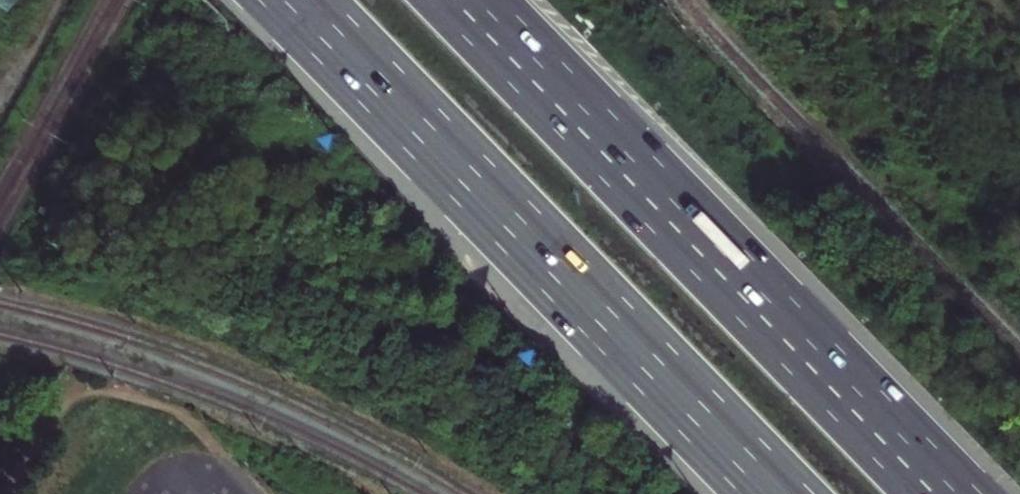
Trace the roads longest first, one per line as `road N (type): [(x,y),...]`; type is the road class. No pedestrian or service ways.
road 1 (motorway): [(945,493),(465,0)]
road 2 (motorway): [(300,0),(780,493)]

